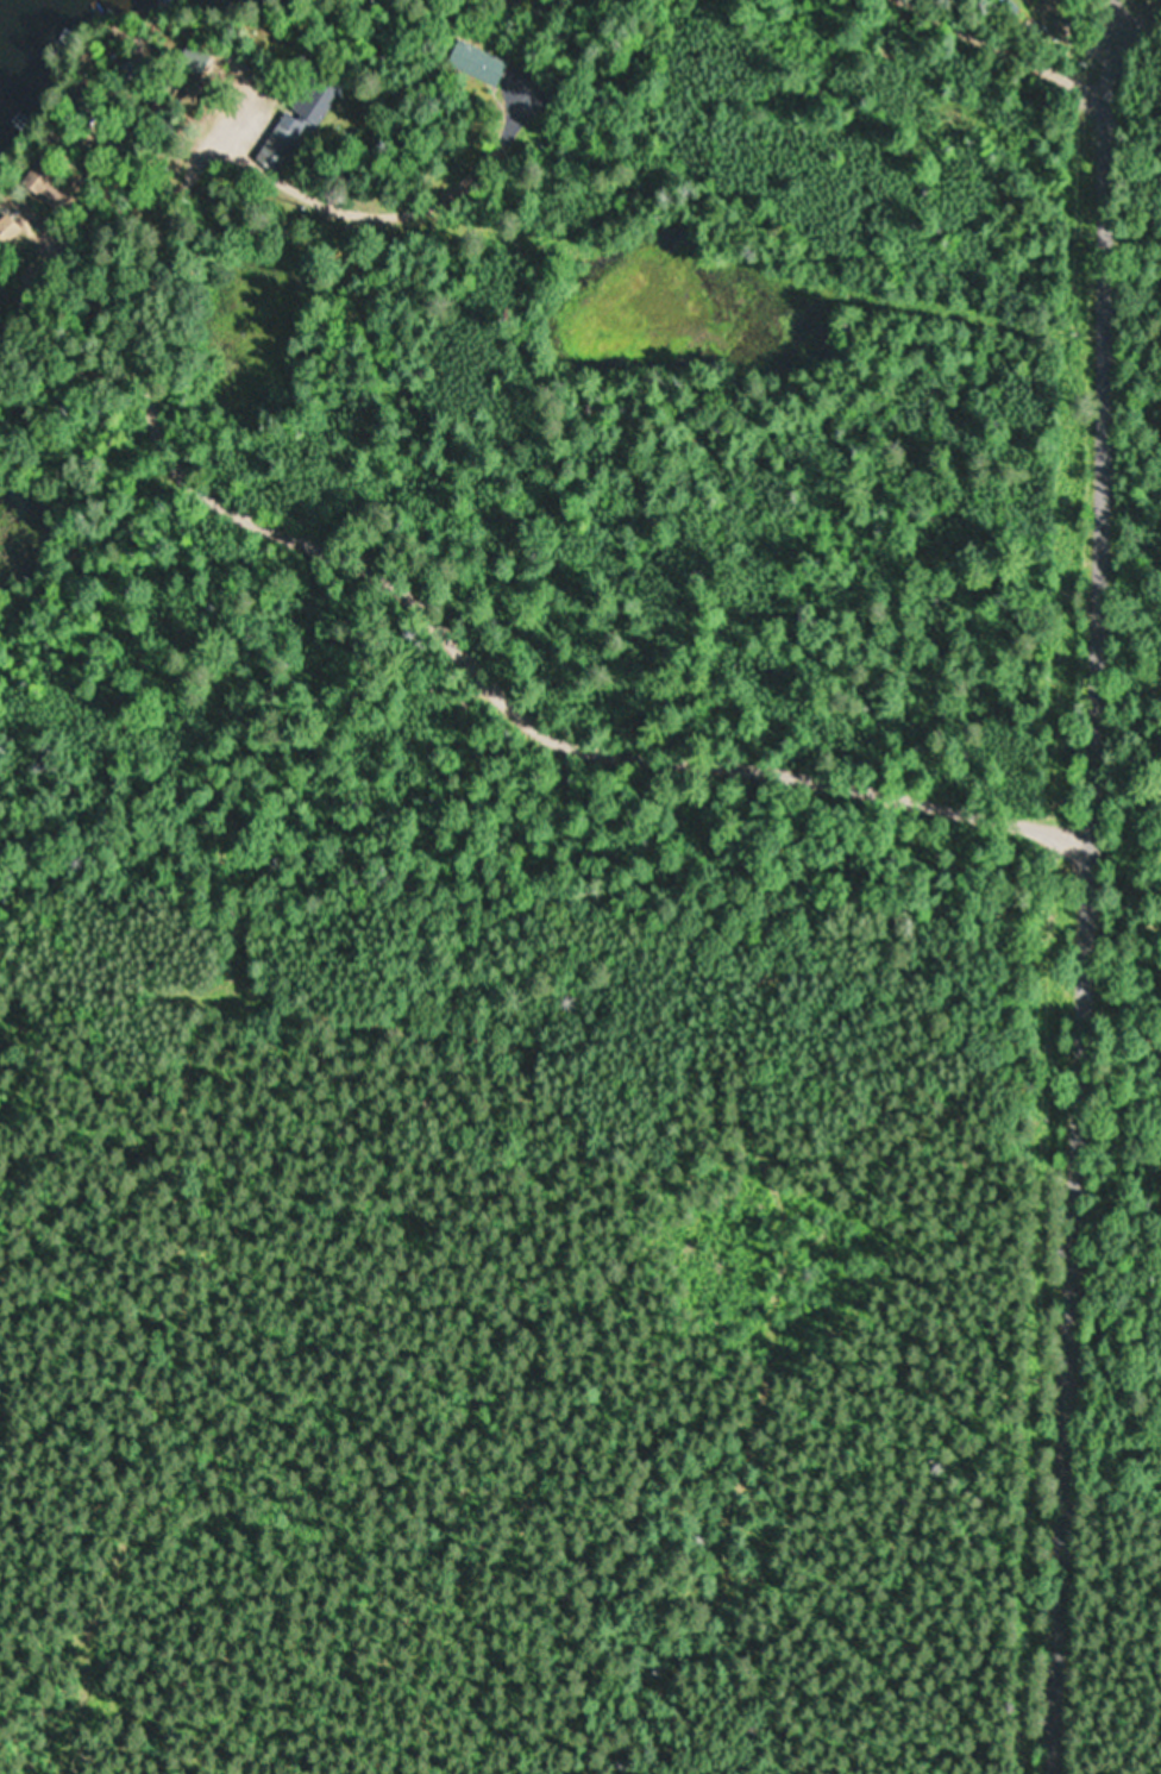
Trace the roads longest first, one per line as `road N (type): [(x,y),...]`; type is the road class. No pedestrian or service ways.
road 1 (residential): [(1050,1773),(1096,607),(1102,136),(1107,69),(1124,25),(1149,0)]
road 2 (residential): [(1082,842),(947,800),(696,752),(588,744),(546,728),(469,666),(390,583),(234,504),(175,464),(143,380),(139,334),(158,199),(187,157),(212,144),(237,150),(339,202),(385,205),(437,192),(472,161),(500,131),(516,88)]

